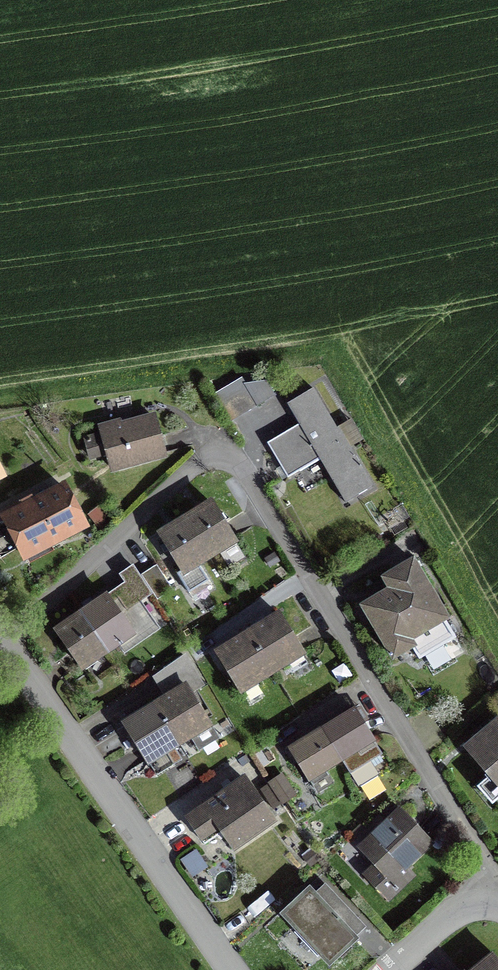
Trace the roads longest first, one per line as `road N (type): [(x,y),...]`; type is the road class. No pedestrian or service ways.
road 1 (residential): [(3,644),(203,459),(231,458),(493,881)]
road 2 (residential): [(231,969),(3,644)]
road 3 (residential): [(391,969),(493,881)]

